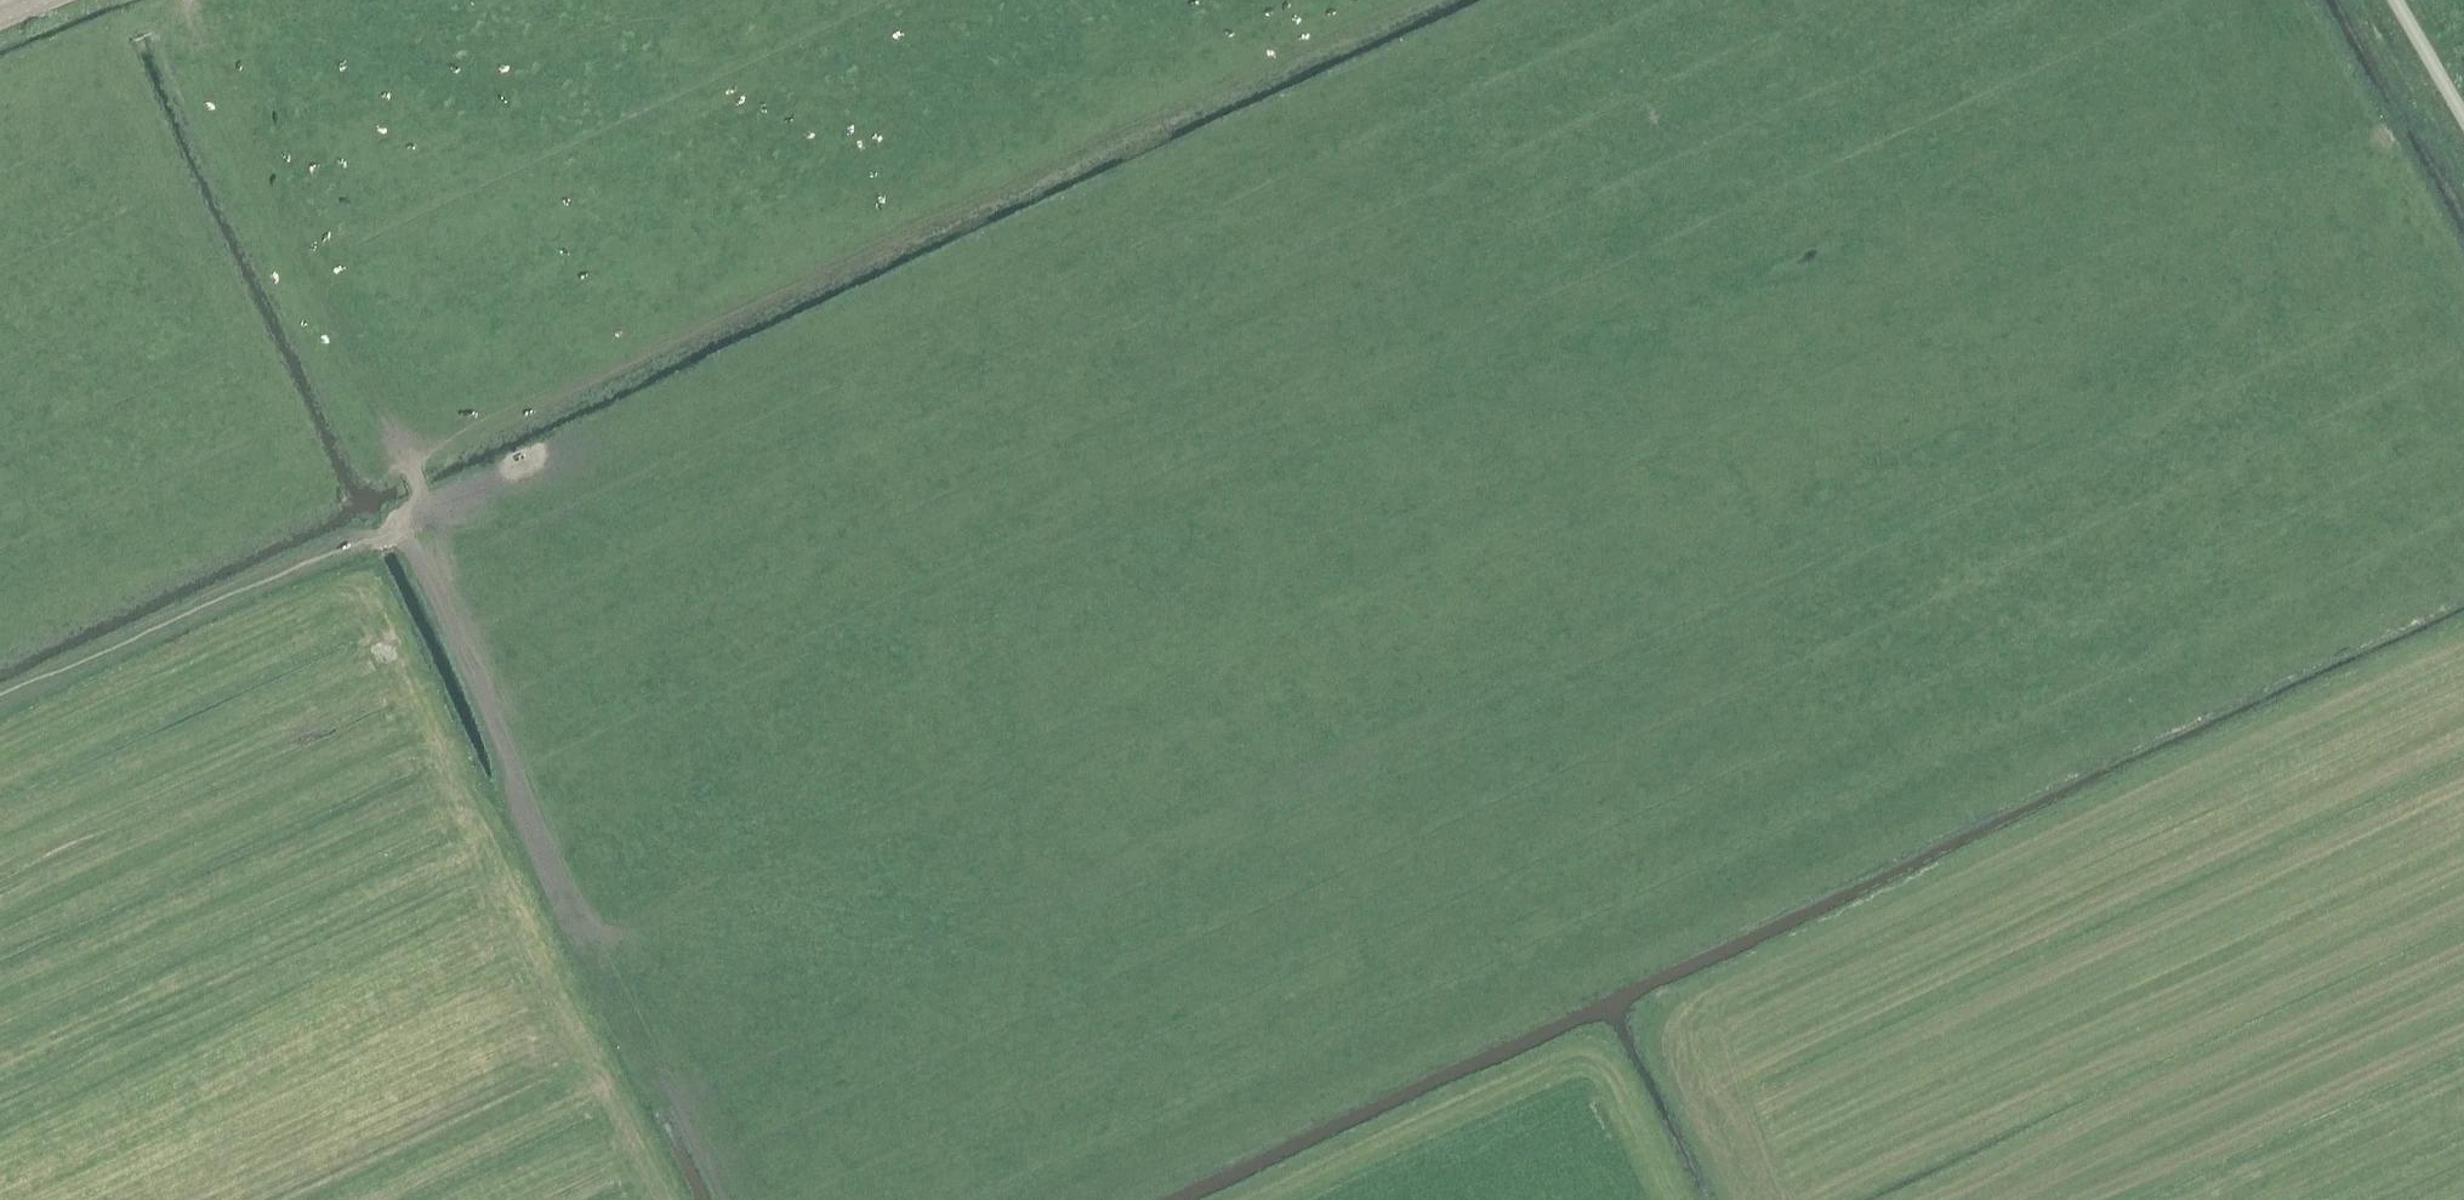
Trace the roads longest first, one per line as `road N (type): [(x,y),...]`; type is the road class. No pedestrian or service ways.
road 1 (unclassified): [(2463,114),(2398,0)]

